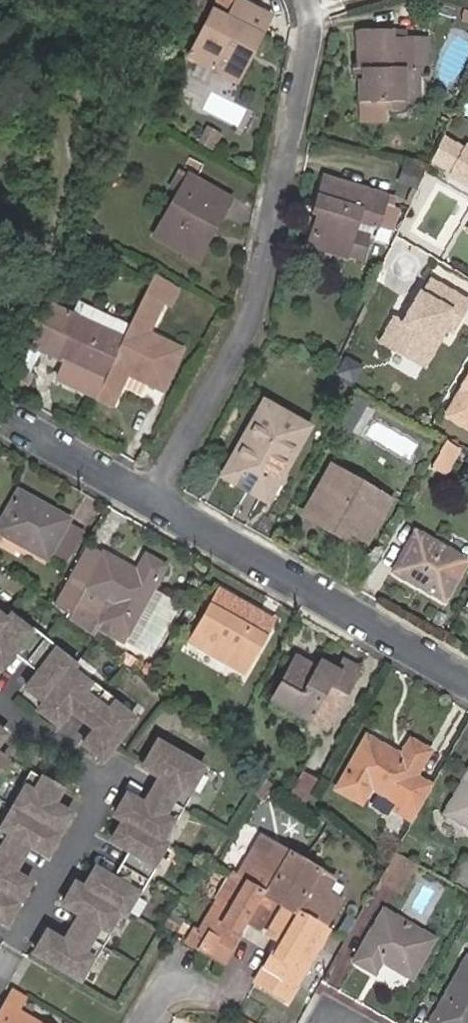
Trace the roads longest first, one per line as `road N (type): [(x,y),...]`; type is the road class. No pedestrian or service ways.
road 1 (residential): [(153,498),(251,320),(312,21),(306,0)]
road 2 (residential): [(153,498),(467,680)]
road 3 (residential): [(19,424),(153,498)]

